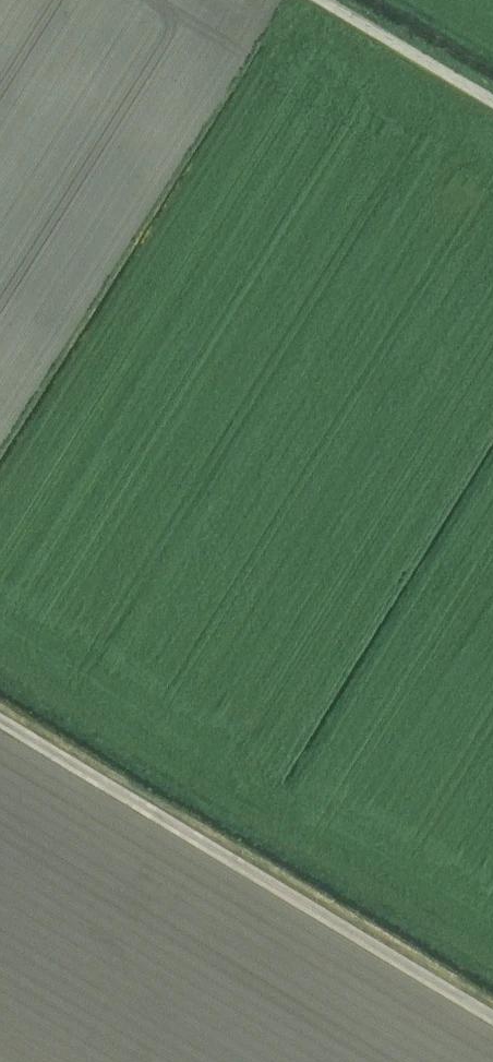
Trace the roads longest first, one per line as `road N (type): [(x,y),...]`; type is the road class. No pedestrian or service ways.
road 1 (track): [(0,719),(492,1017)]

